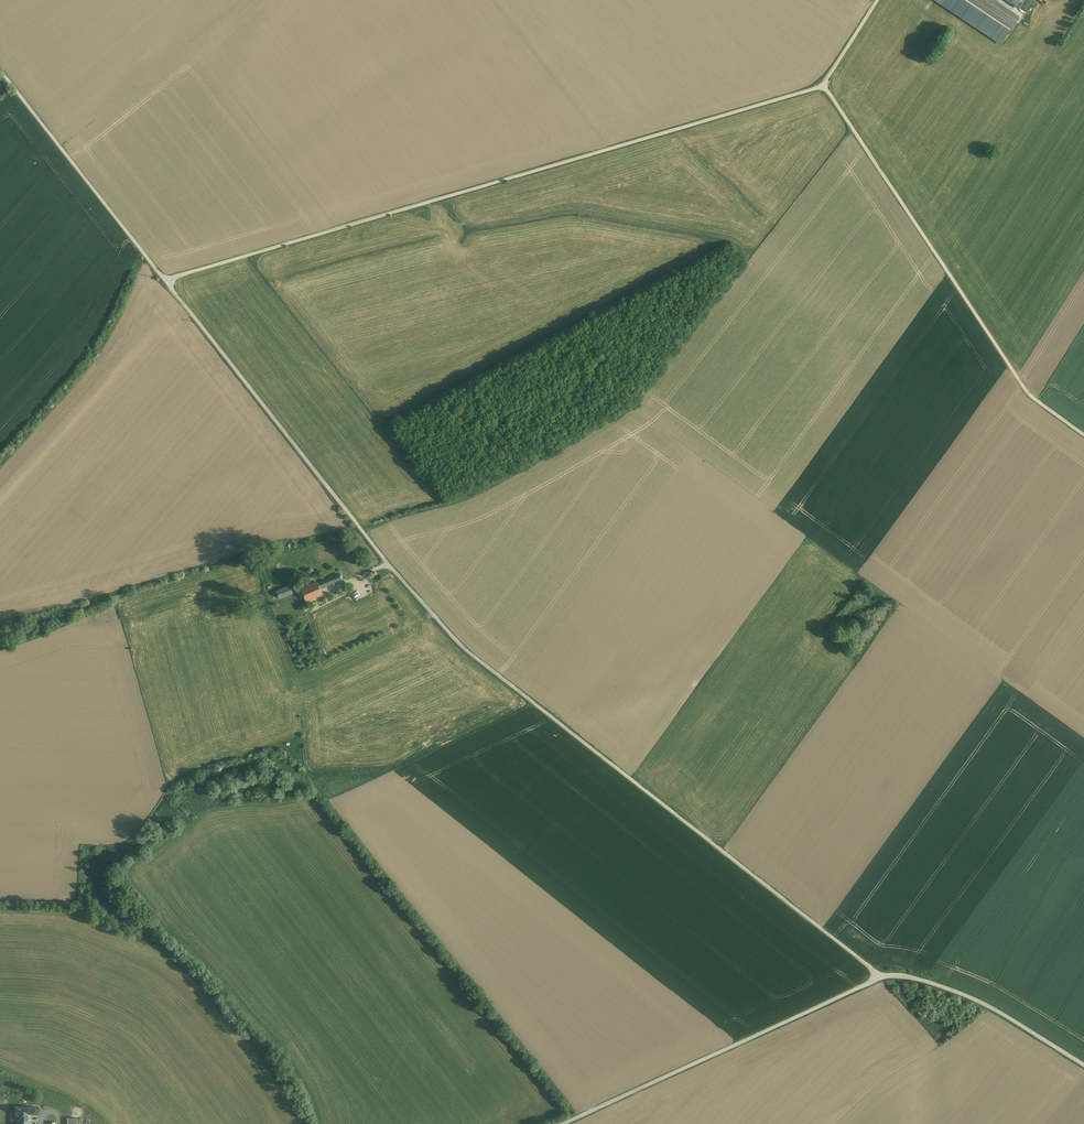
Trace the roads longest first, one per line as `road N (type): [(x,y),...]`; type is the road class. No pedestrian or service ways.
road 1 (unclassified): [(164,281),(464,648),(879,978)]
road 2 (unclassified): [(164,281),(825,86)]
road 3 (unclassified): [(825,86),(1026,390),(1083,435)]
road 4 (unclassified): [(879,978),(561,1123)]
road 5 (unclassified): [(0,71),(164,281)]
road 6 (unclassified): [(879,978),(907,976),(963,995),(1083,1065)]

